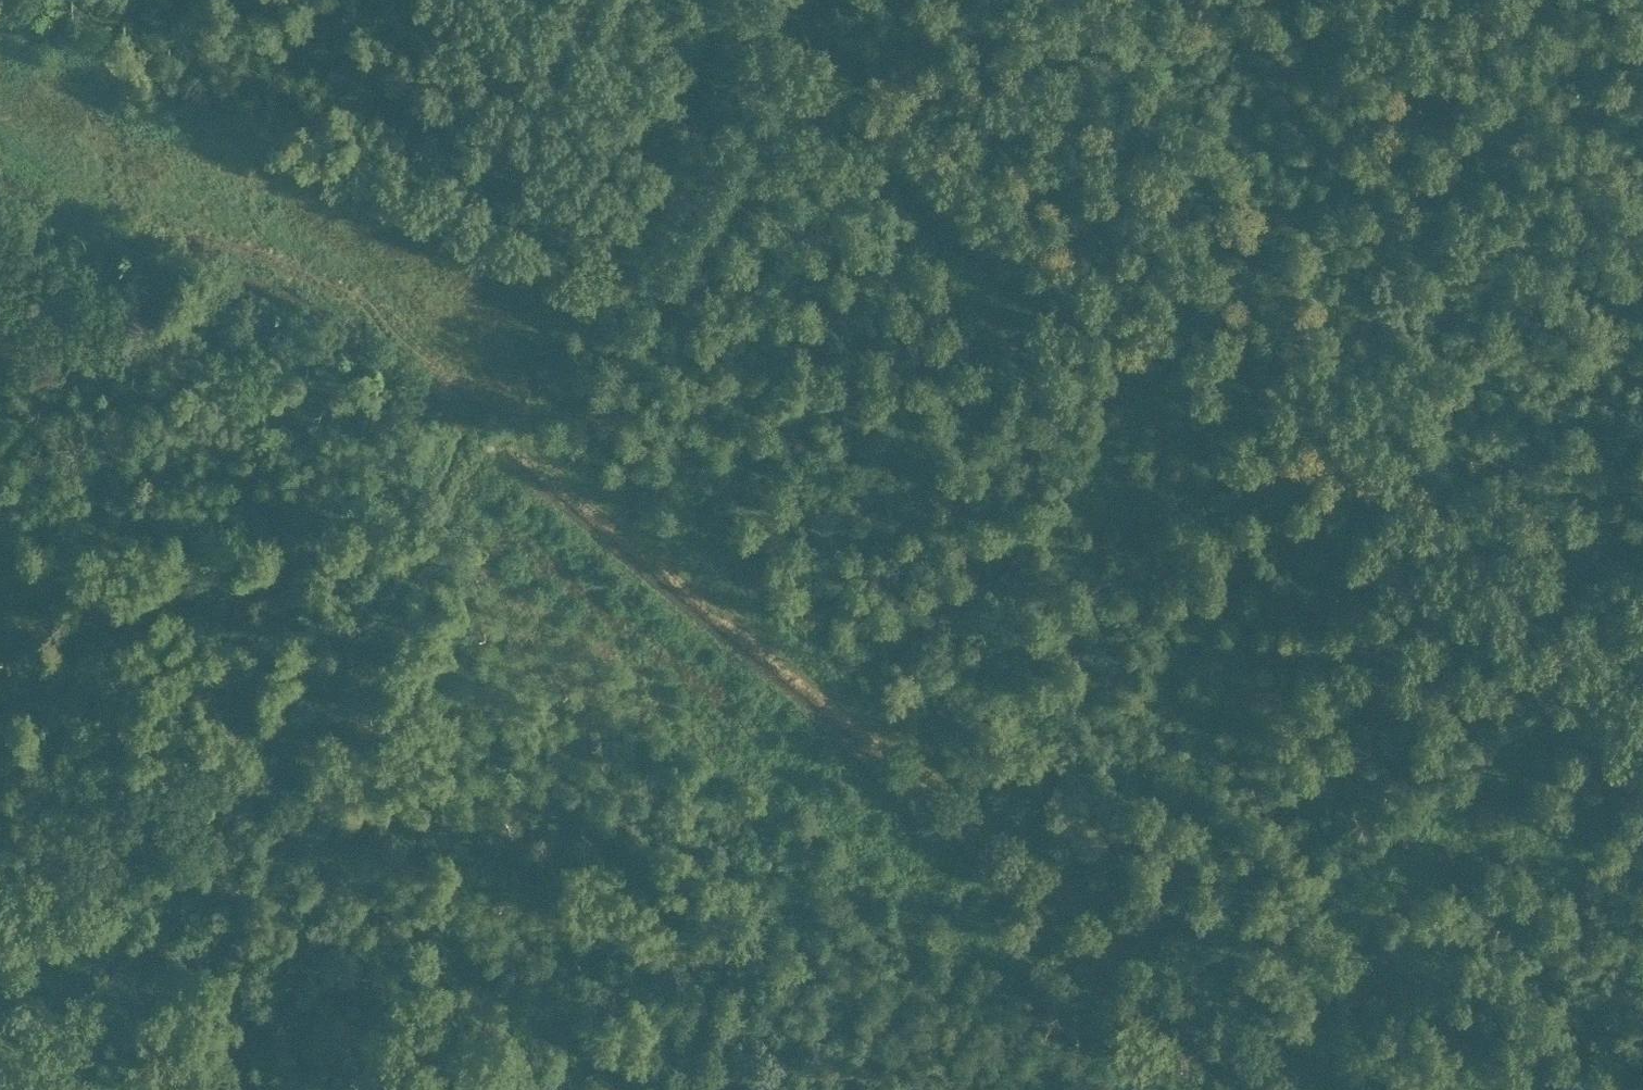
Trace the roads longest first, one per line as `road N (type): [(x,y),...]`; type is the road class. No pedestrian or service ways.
road 1 (track): [(1307,1089),(544,454),(521,419)]
road 2 (track): [(647,1089),(280,816),(270,792)]
road 3 (track): [(270,792),(278,766),(486,454)]

